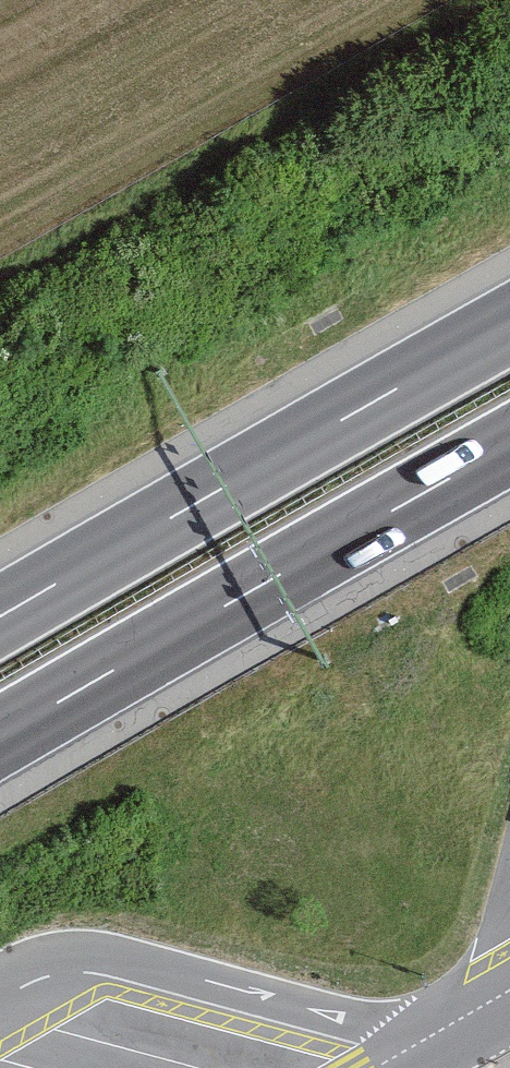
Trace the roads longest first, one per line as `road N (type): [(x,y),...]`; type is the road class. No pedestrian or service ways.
road 1 (motorway): [(0,731),(509,438)]
road 2 (motorway): [(509,319),(0,610)]

